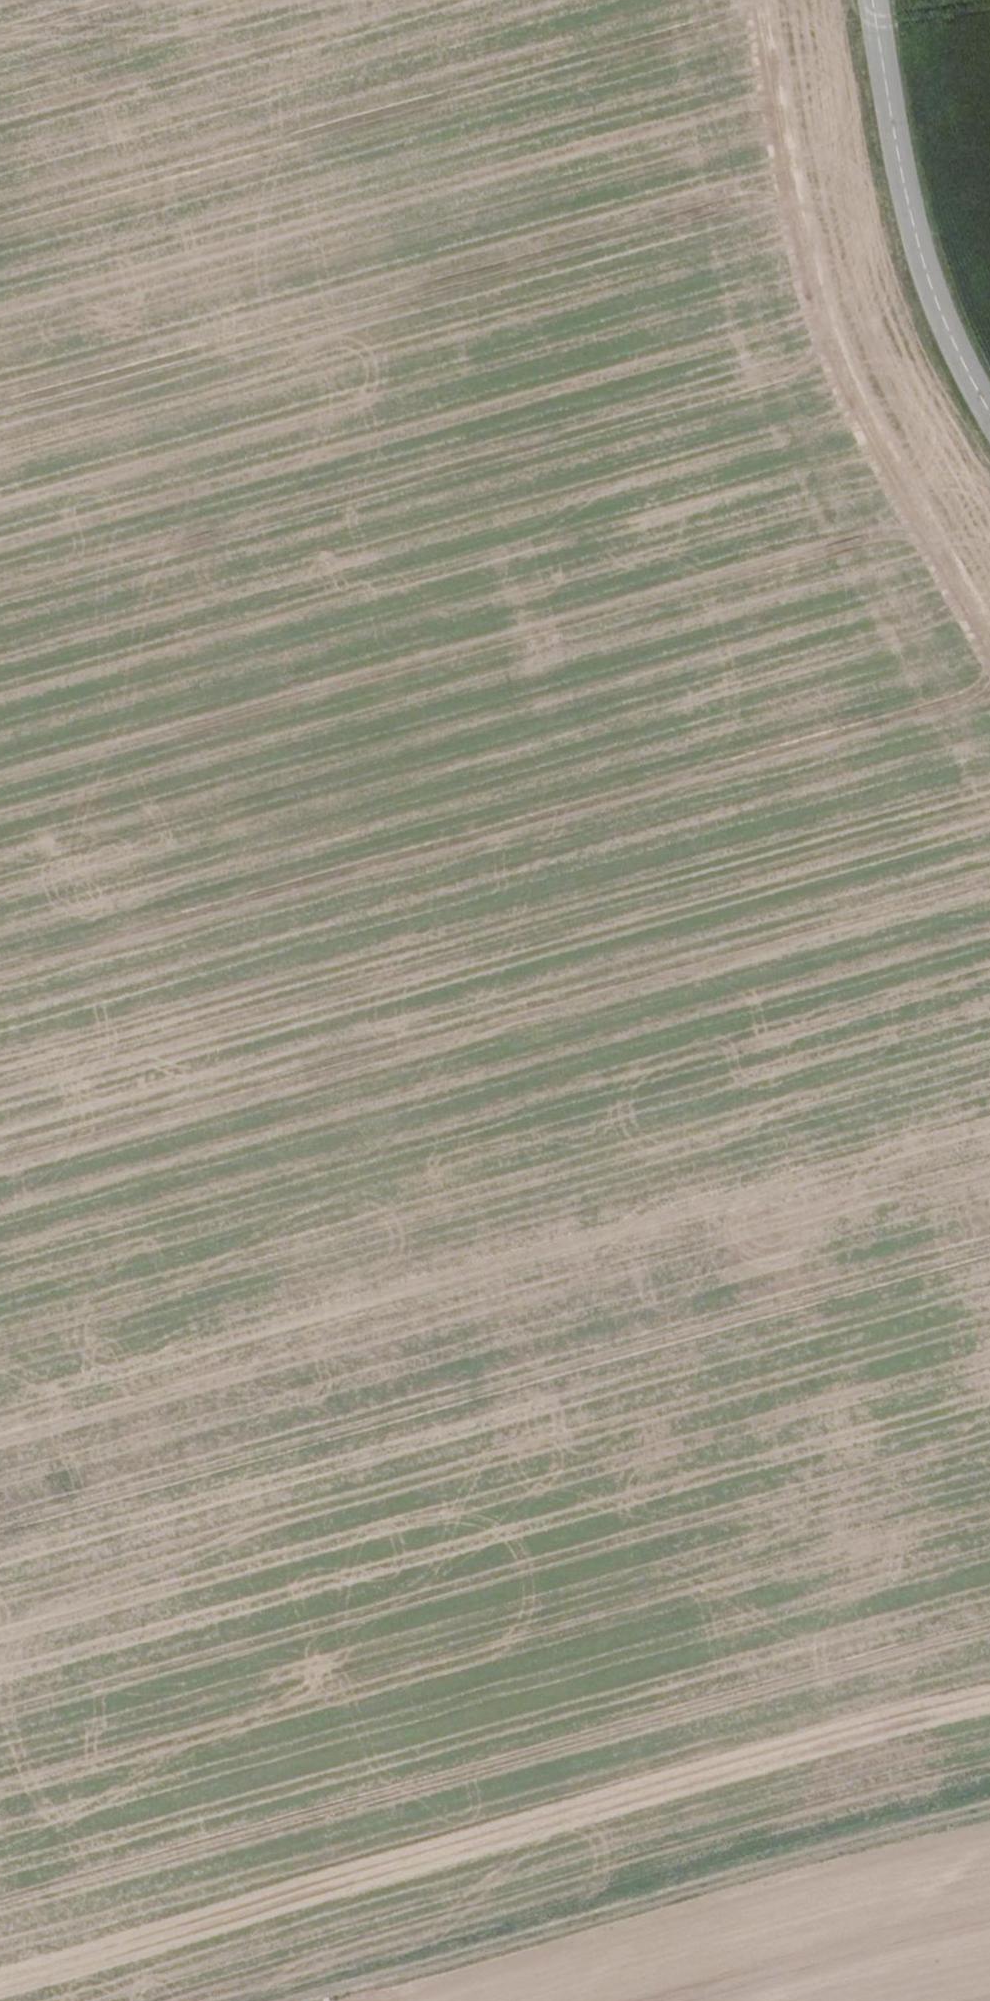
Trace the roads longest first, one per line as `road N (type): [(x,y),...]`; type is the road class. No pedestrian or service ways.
road 1 (track): [(298,2000),(989,1808)]
road 2 (unclassified): [(874,0),(923,266),(989,421)]

